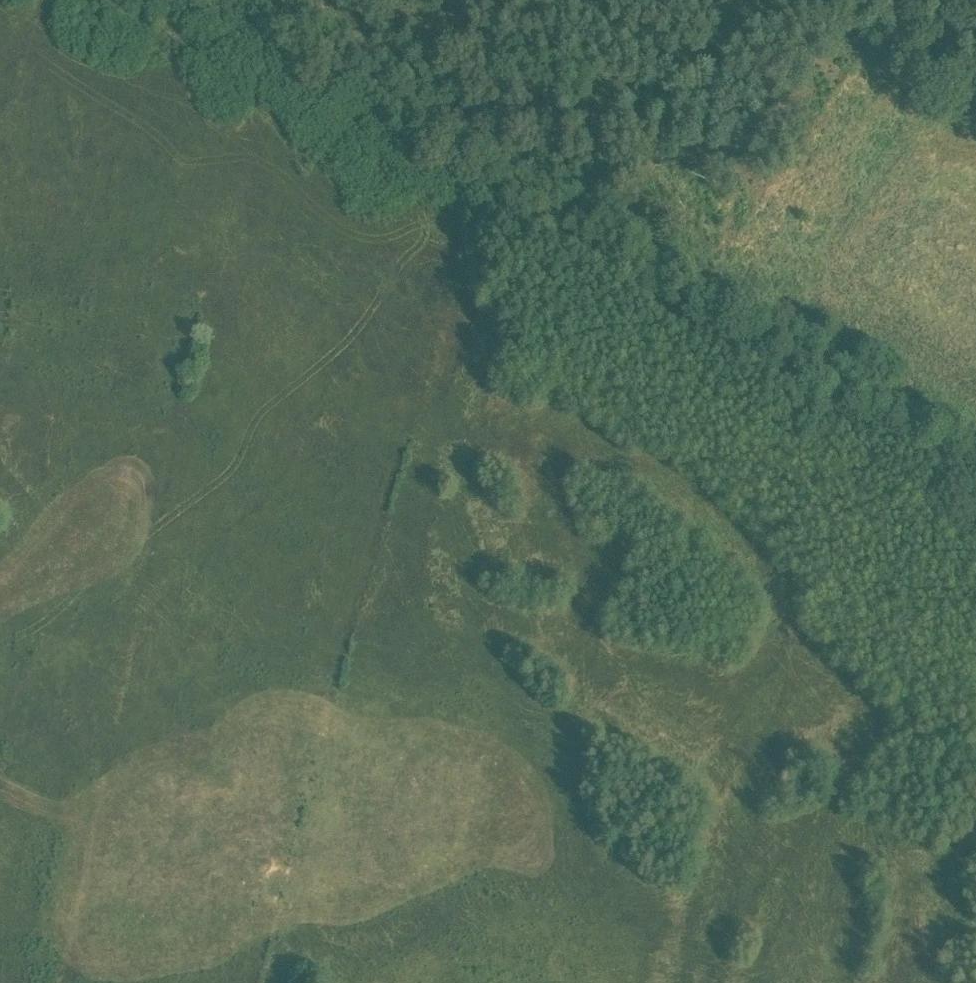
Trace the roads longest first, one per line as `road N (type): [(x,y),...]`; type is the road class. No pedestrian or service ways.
road 1 (track): [(815,0),(975,106)]

